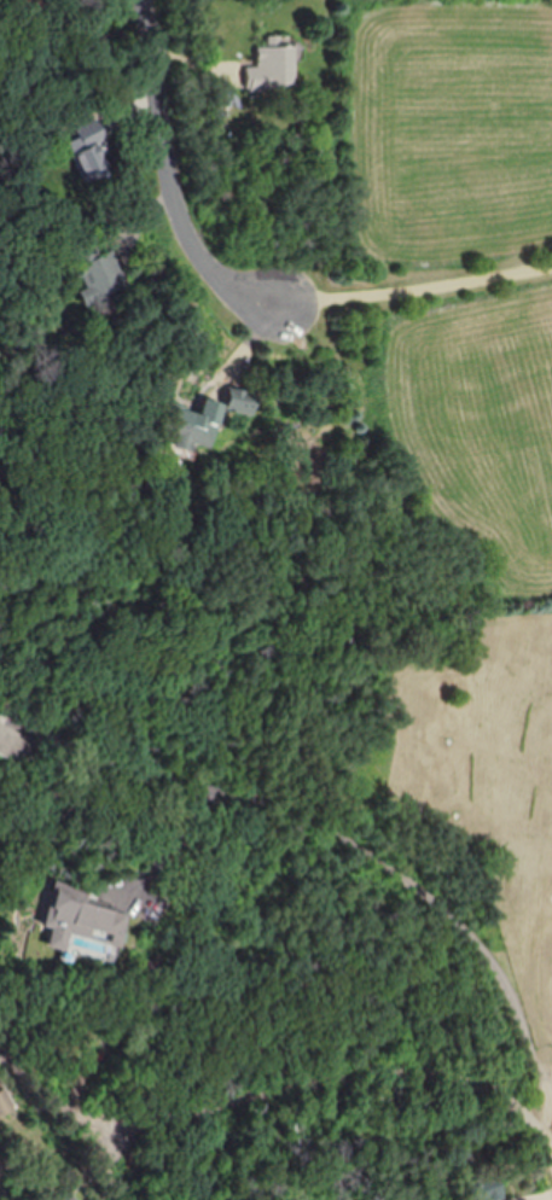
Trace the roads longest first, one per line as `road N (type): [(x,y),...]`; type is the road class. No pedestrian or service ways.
road 1 (residential): [(88,1128),(370,1072),(452,1070),(551,1118)]
road 2 (residential): [(298,305),(221,276),(175,190),(144,0)]
road 3 (residential): [(132,1199),(0,997)]

